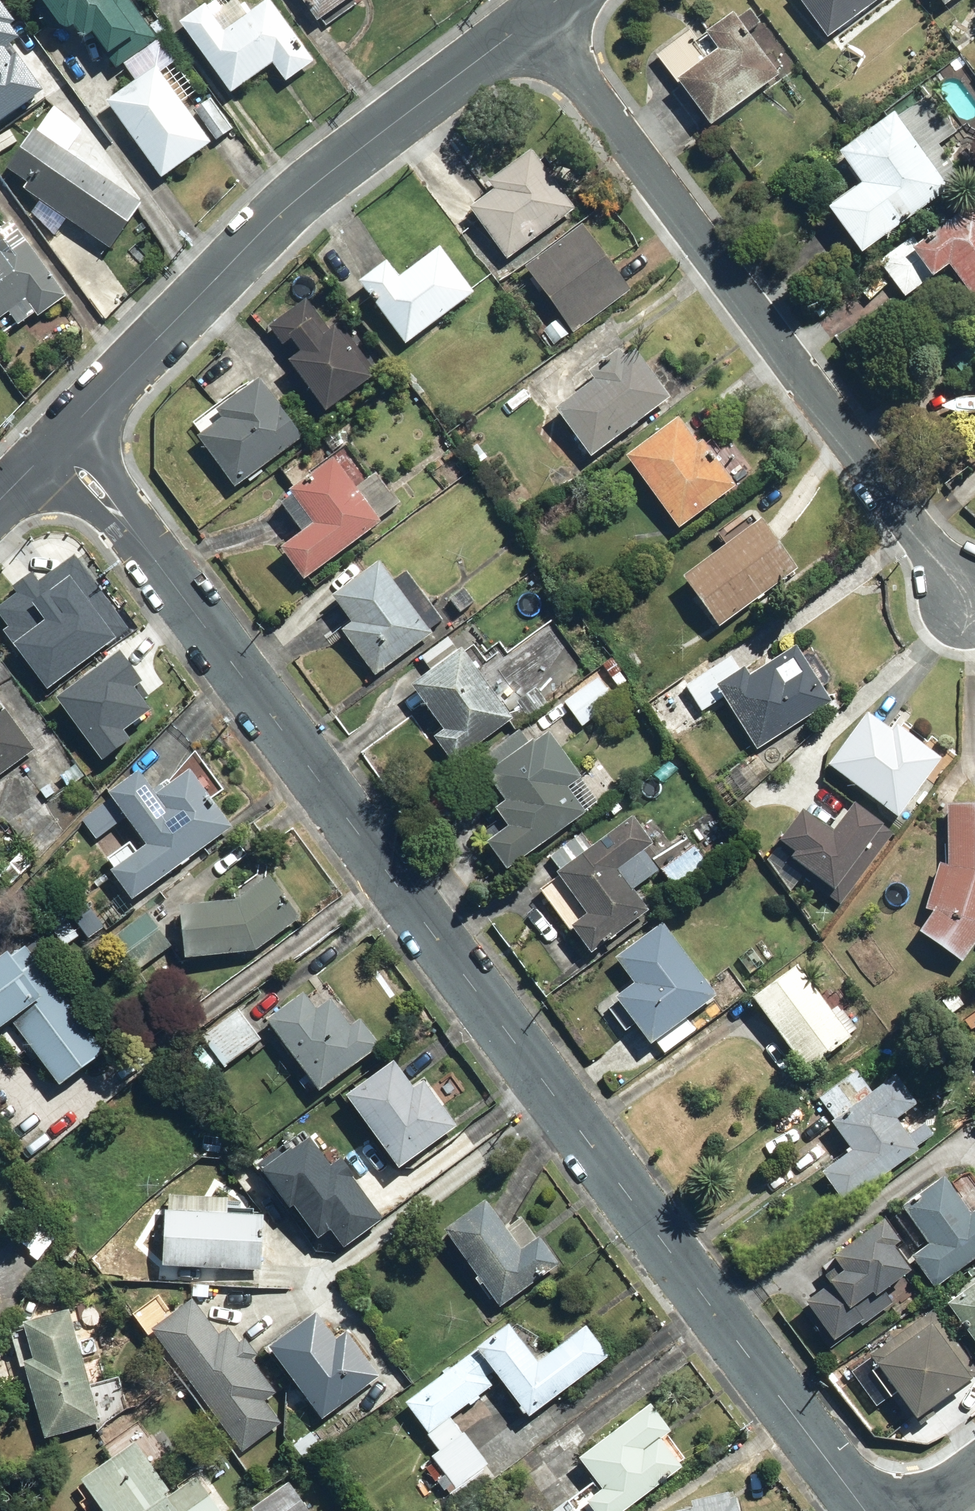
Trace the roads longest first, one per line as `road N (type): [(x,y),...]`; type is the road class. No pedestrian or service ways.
road 1 (residential): [(61,439),(870,1510)]
road 2 (residential): [(535,17),(973,607)]
road 3 (residential): [(61,439),(307,185),(535,17)]

